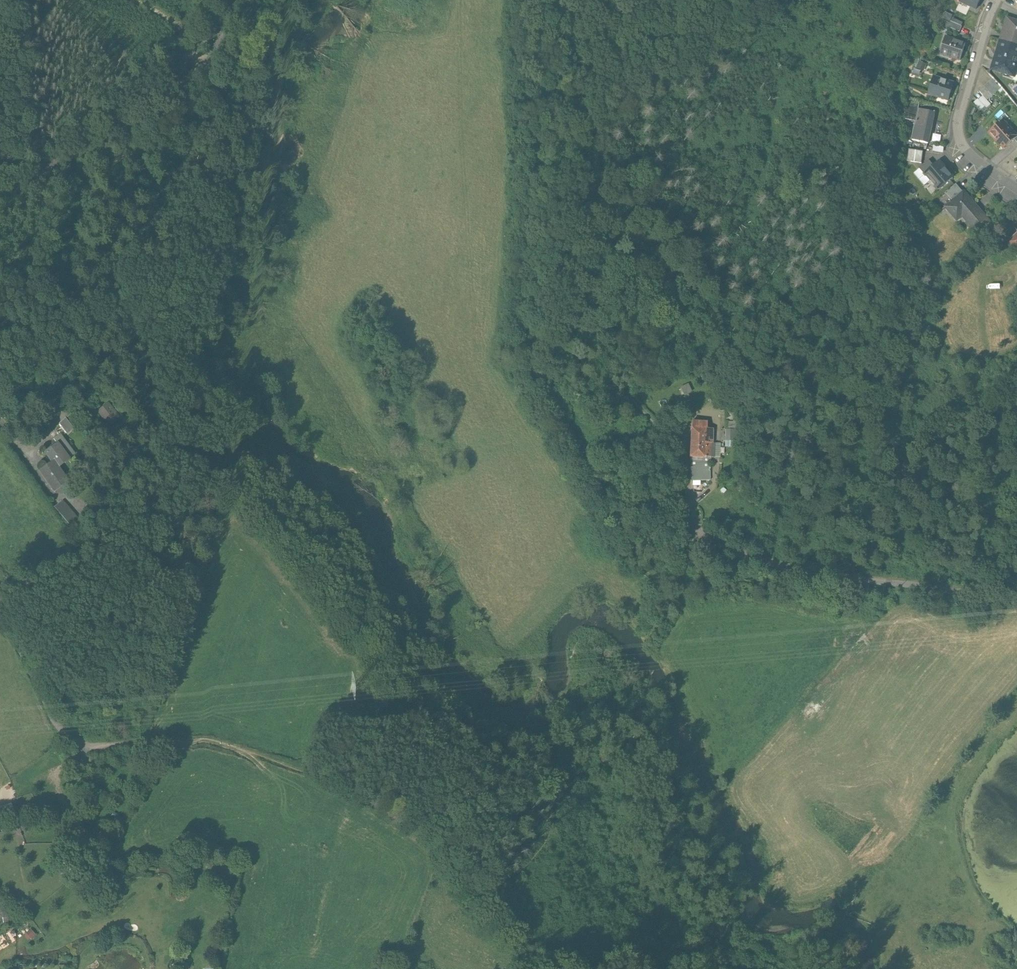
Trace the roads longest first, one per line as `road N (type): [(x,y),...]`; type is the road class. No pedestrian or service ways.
road 1 (track): [(477,887),(401,822),(280,763),(175,736),(83,744),(50,707),(0,593)]
road 2 (unclassified): [(1016,602),(824,578),(723,550),(693,526),(673,442)]
road 3 (residential): [(996,0),(955,144),(967,165),(1016,195)]

